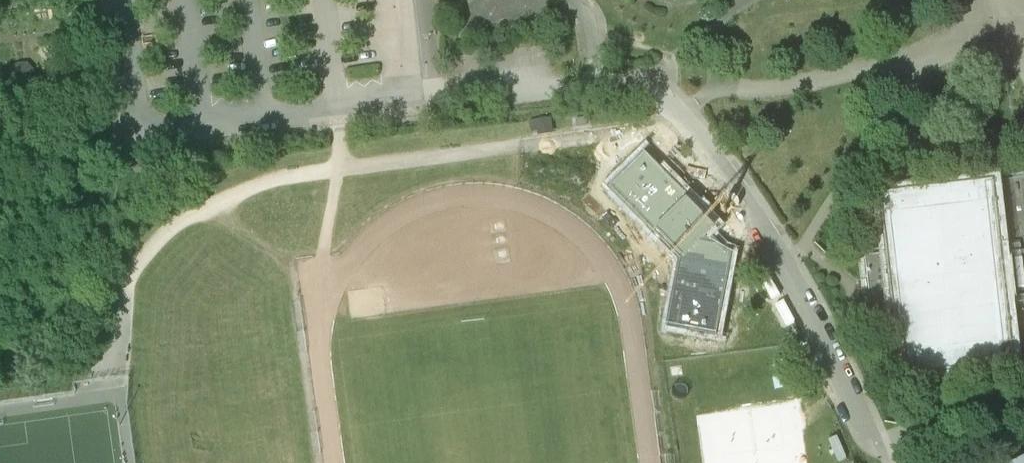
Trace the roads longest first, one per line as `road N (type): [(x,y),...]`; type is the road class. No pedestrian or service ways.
road 1 (unclassified): [(885,447),(870,436),(683,122),(643,88),(416,99),(132,133),(113,0)]

